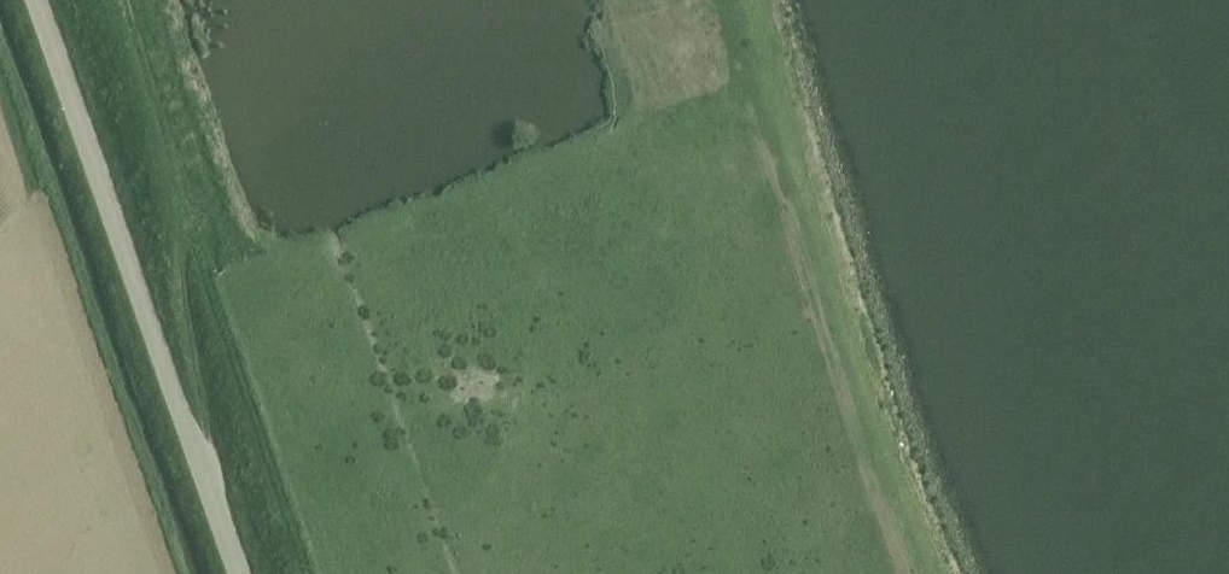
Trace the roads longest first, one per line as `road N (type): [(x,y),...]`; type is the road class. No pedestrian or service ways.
road 1 (unclassified): [(235,573),(37,0)]

